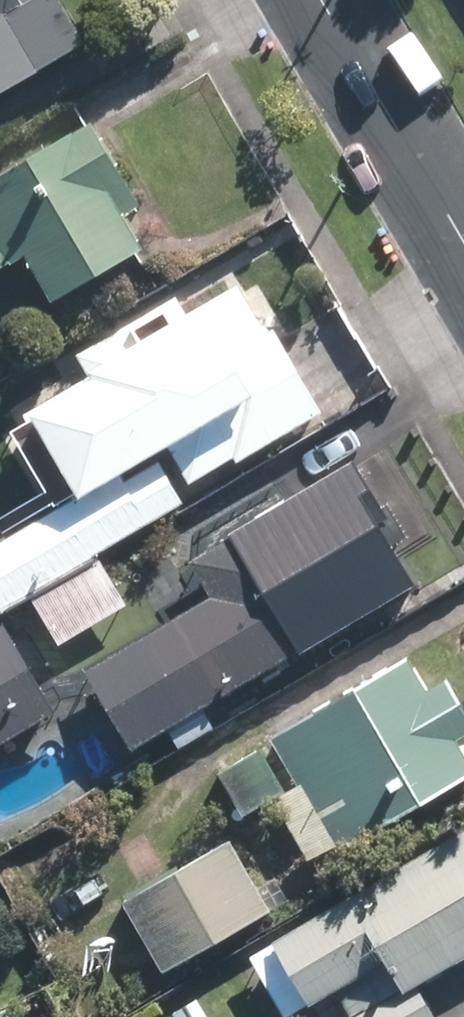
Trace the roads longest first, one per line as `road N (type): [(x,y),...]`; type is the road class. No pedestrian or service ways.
road 1 (residential): [(463,238),(324,0)]

